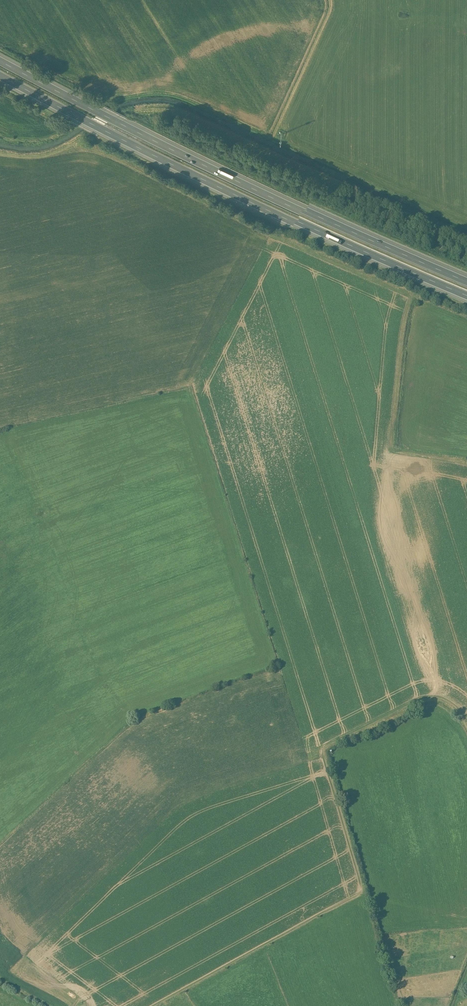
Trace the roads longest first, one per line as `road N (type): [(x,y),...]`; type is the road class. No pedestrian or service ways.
road 1 (motorway): [(466,284),(226,176),(0,61)]
road 2 (motorway): [(0,75),(466,297)]

